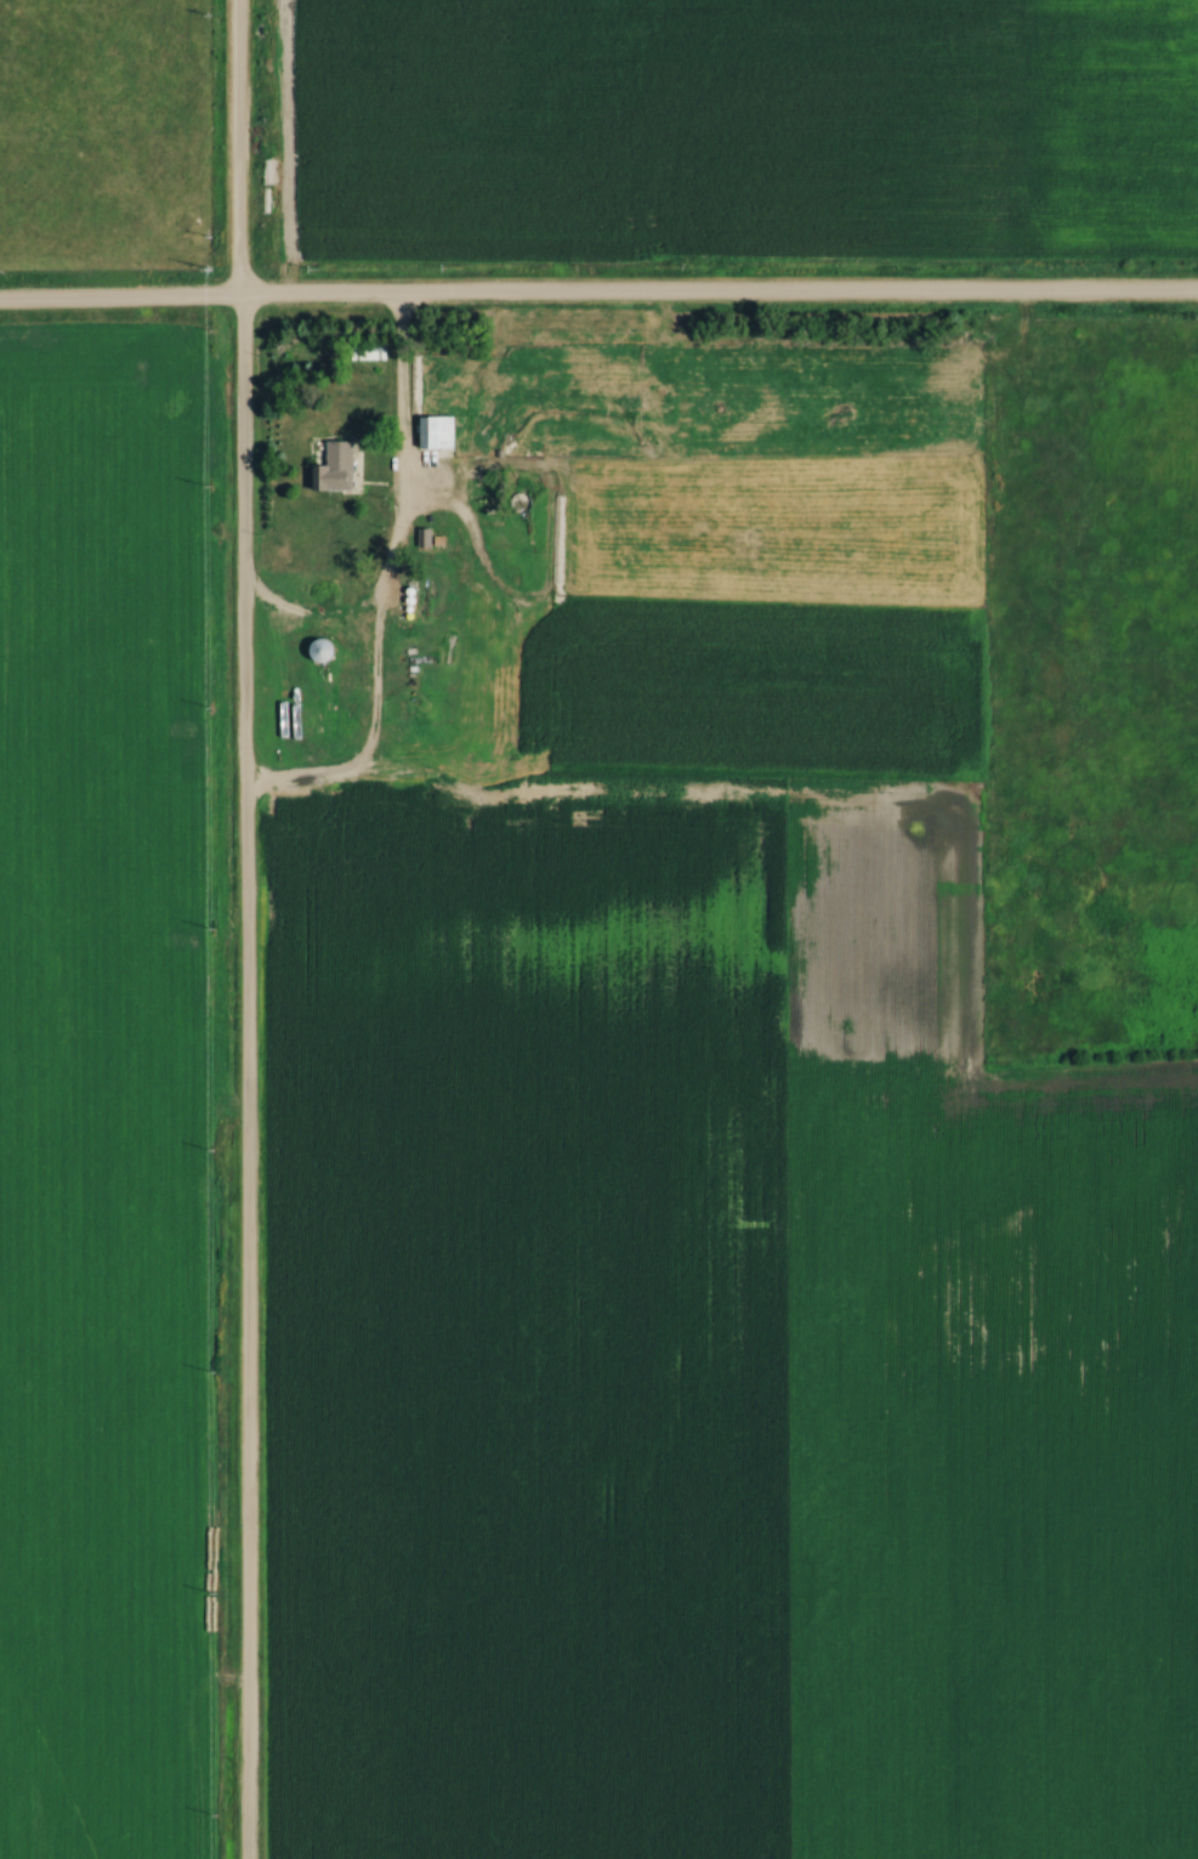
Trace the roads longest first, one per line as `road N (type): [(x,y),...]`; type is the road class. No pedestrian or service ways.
road 1 (residential): [(234,0),(244,1858)]
road 2 (tertiary): [(1197,298),(0,307)]

